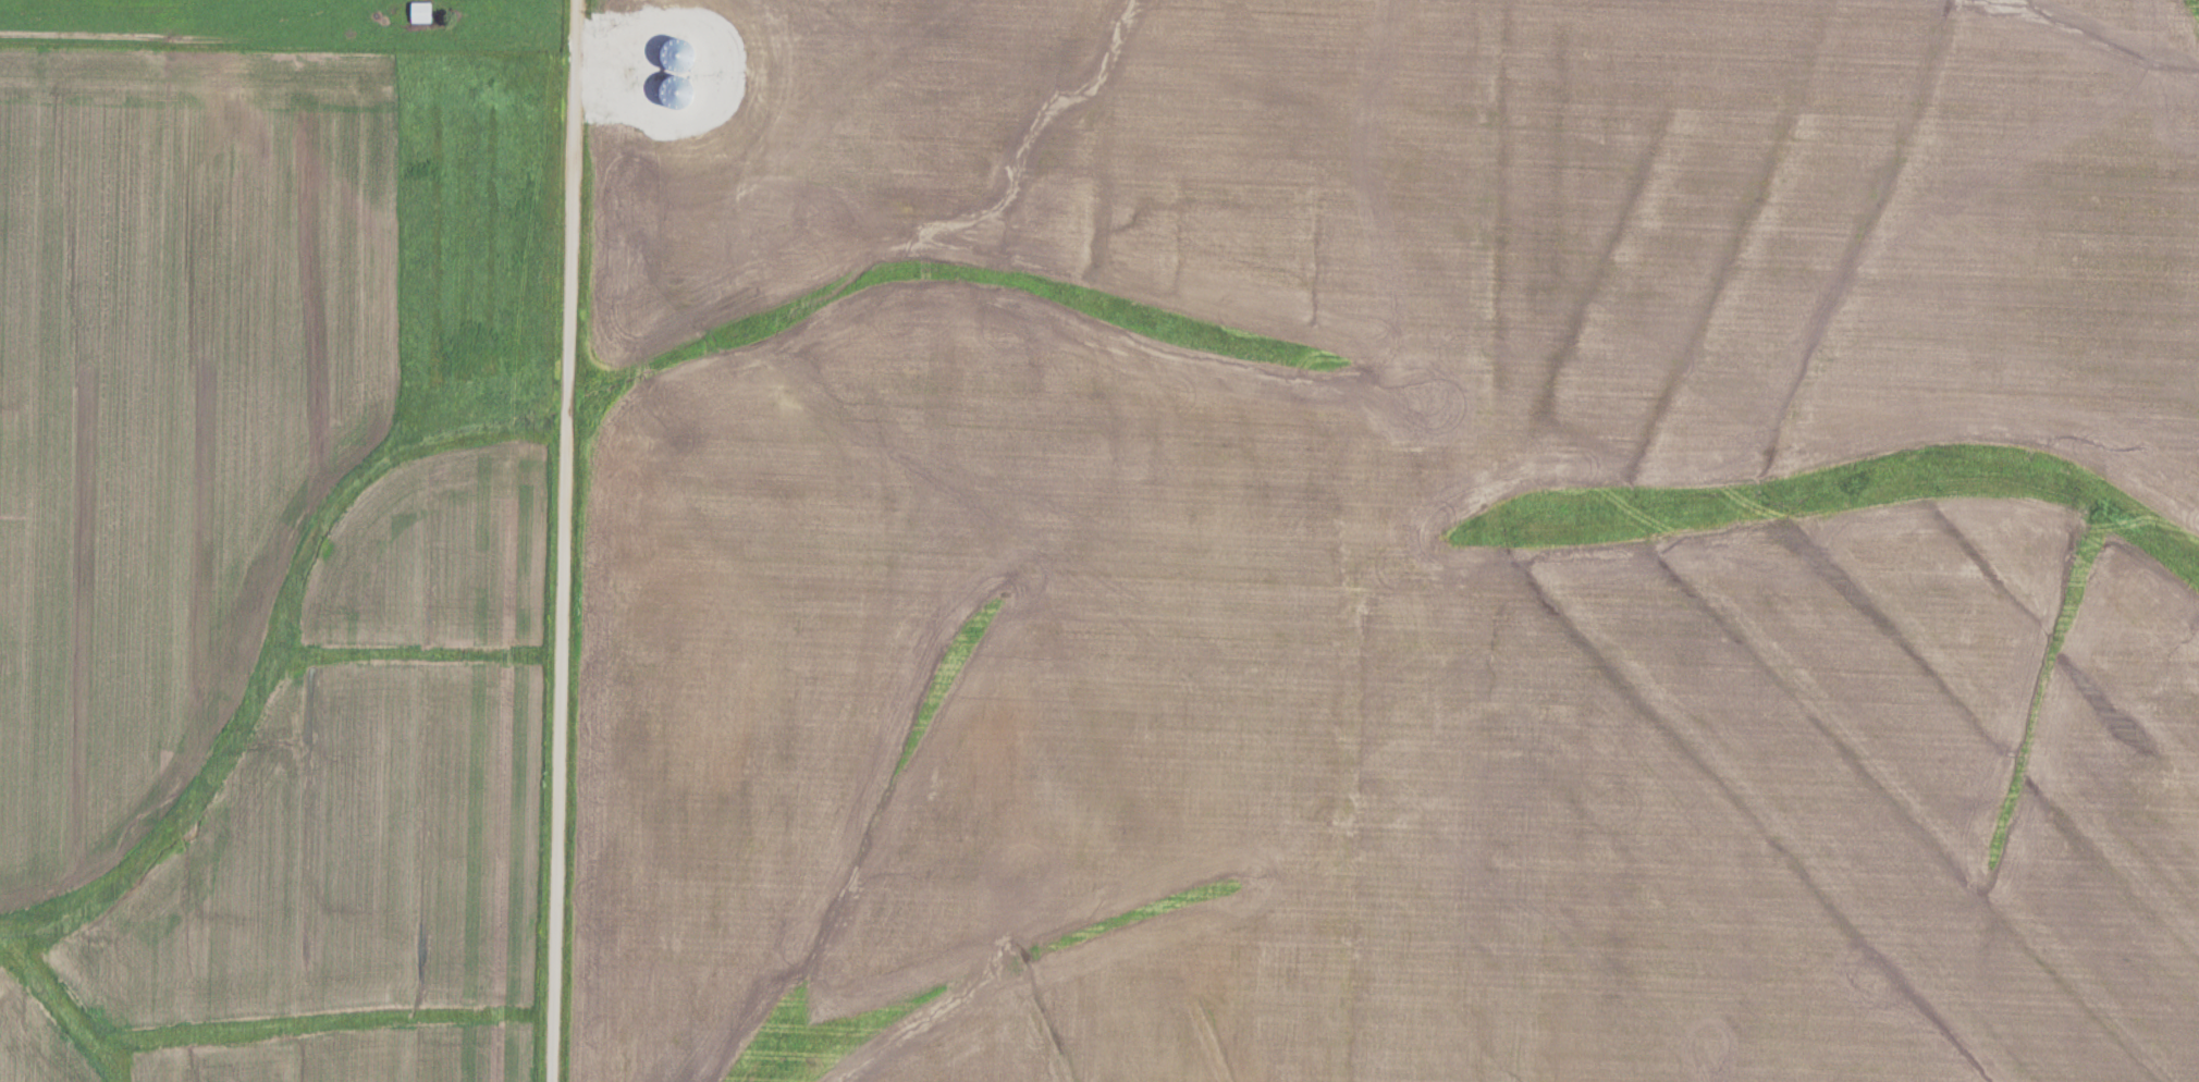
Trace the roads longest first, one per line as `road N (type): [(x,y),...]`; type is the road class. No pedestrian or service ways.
road 1 (residential): [(538,1081),(570,0)]

